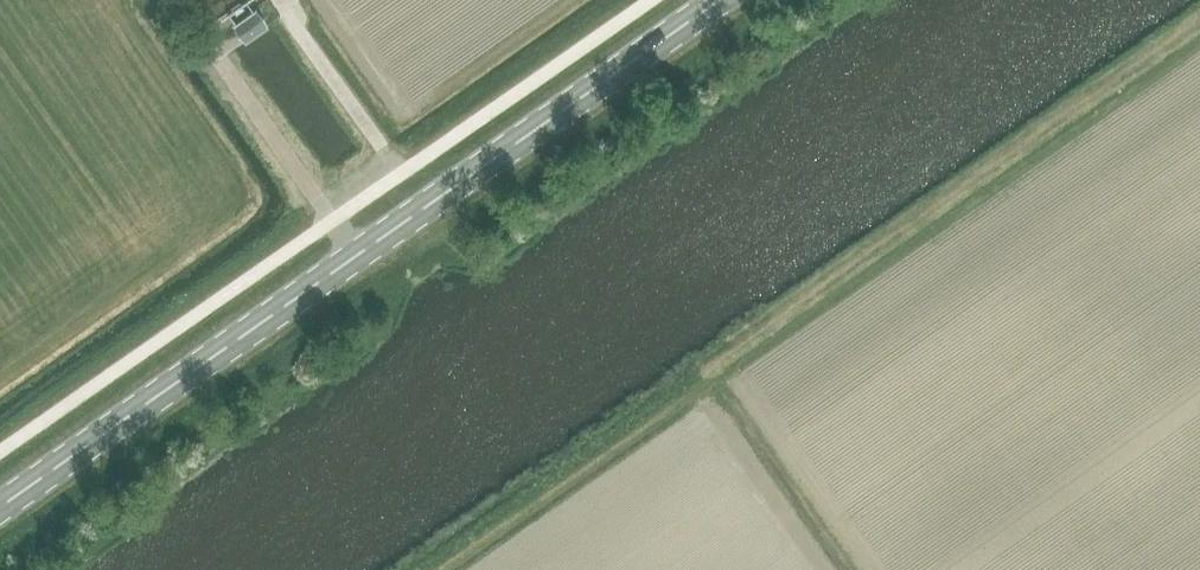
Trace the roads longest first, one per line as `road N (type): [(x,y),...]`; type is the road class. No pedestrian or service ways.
road 1 (primary): [(0,508),(721,0)]

